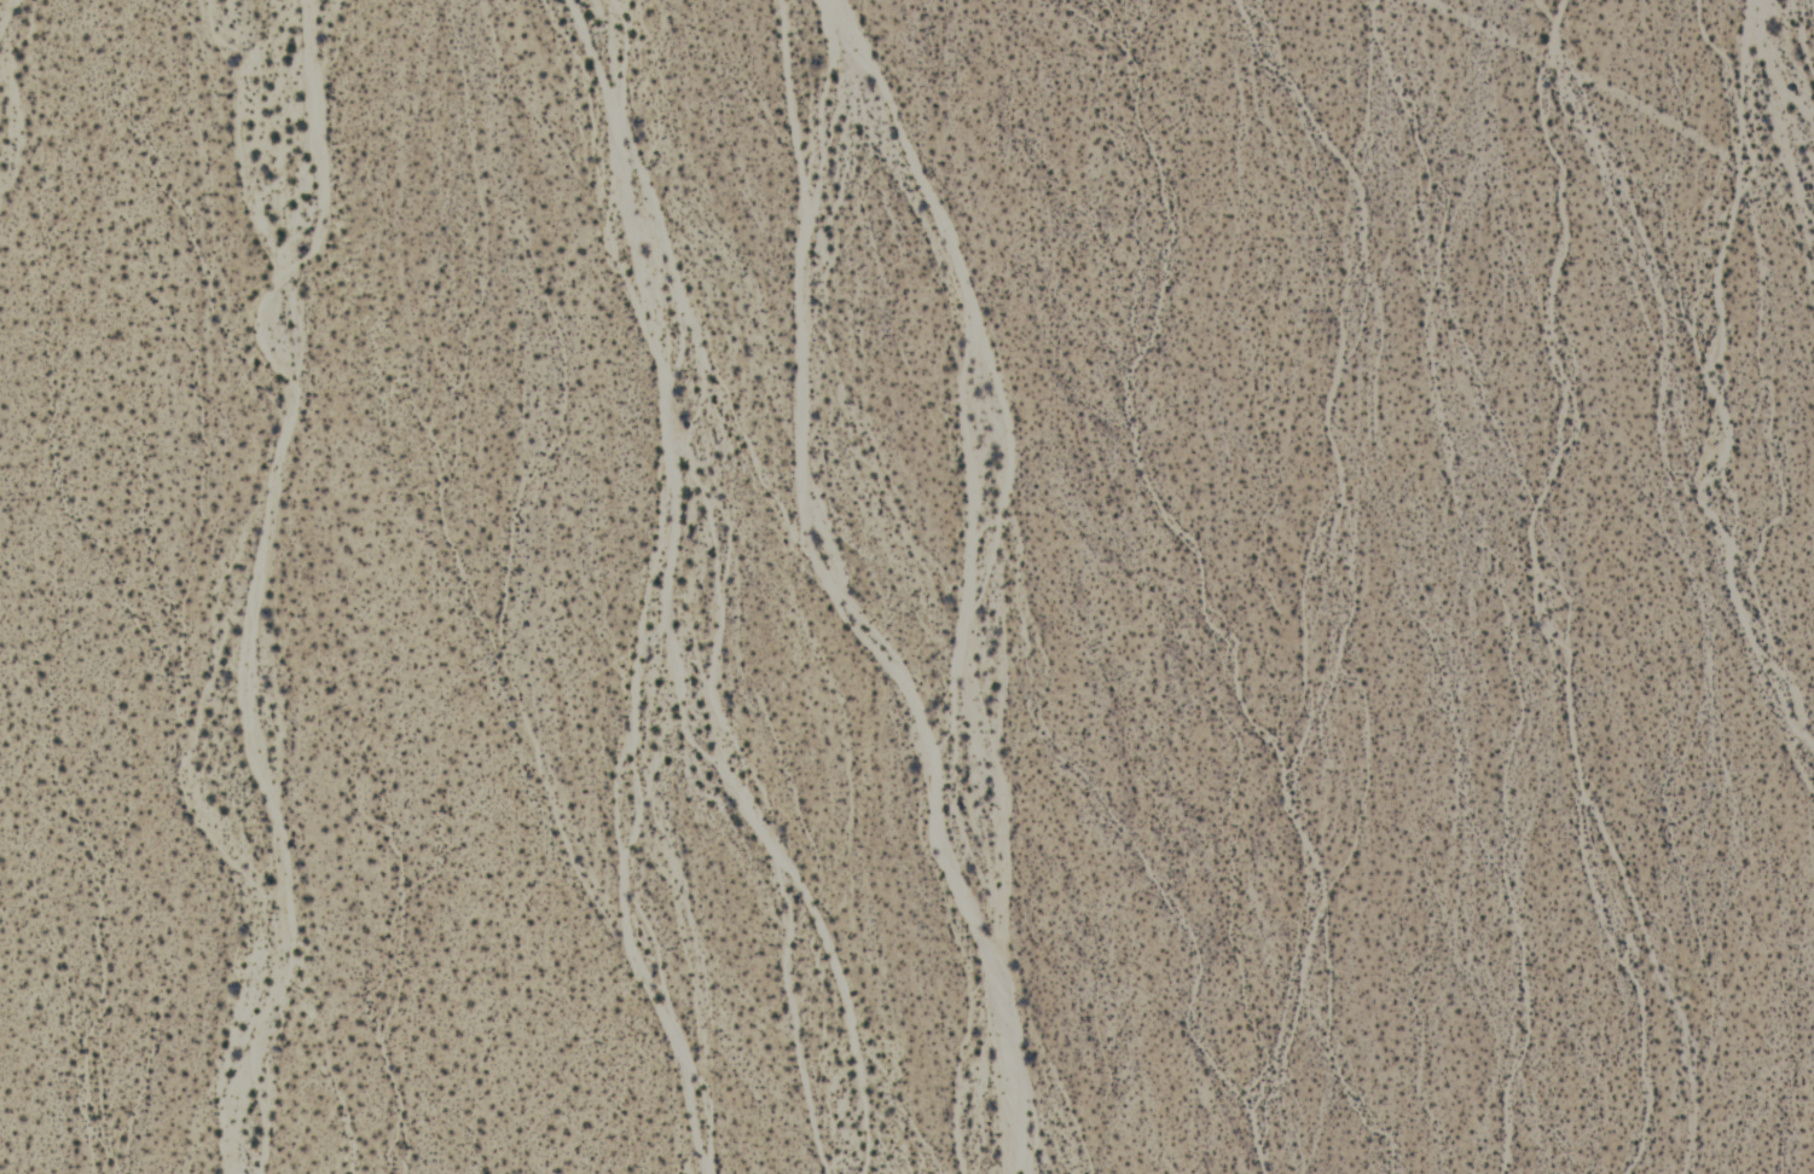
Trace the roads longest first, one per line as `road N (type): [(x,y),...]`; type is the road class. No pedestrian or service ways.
road 1 (track): [(1420,0),(1813,227)]

